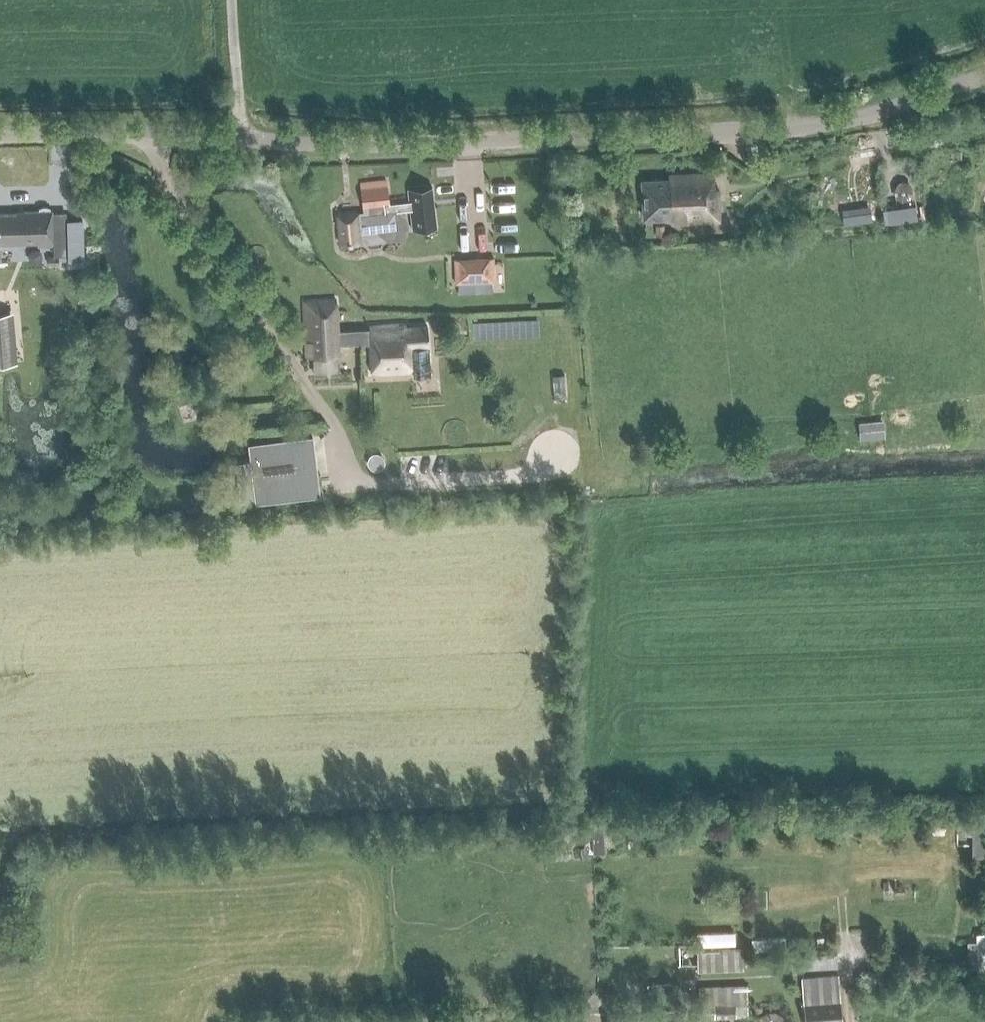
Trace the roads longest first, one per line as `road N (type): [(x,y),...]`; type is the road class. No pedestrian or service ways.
road 1 (tertiary): [(0,135),(355,145),(780,130),(841,123),(984,77)]

